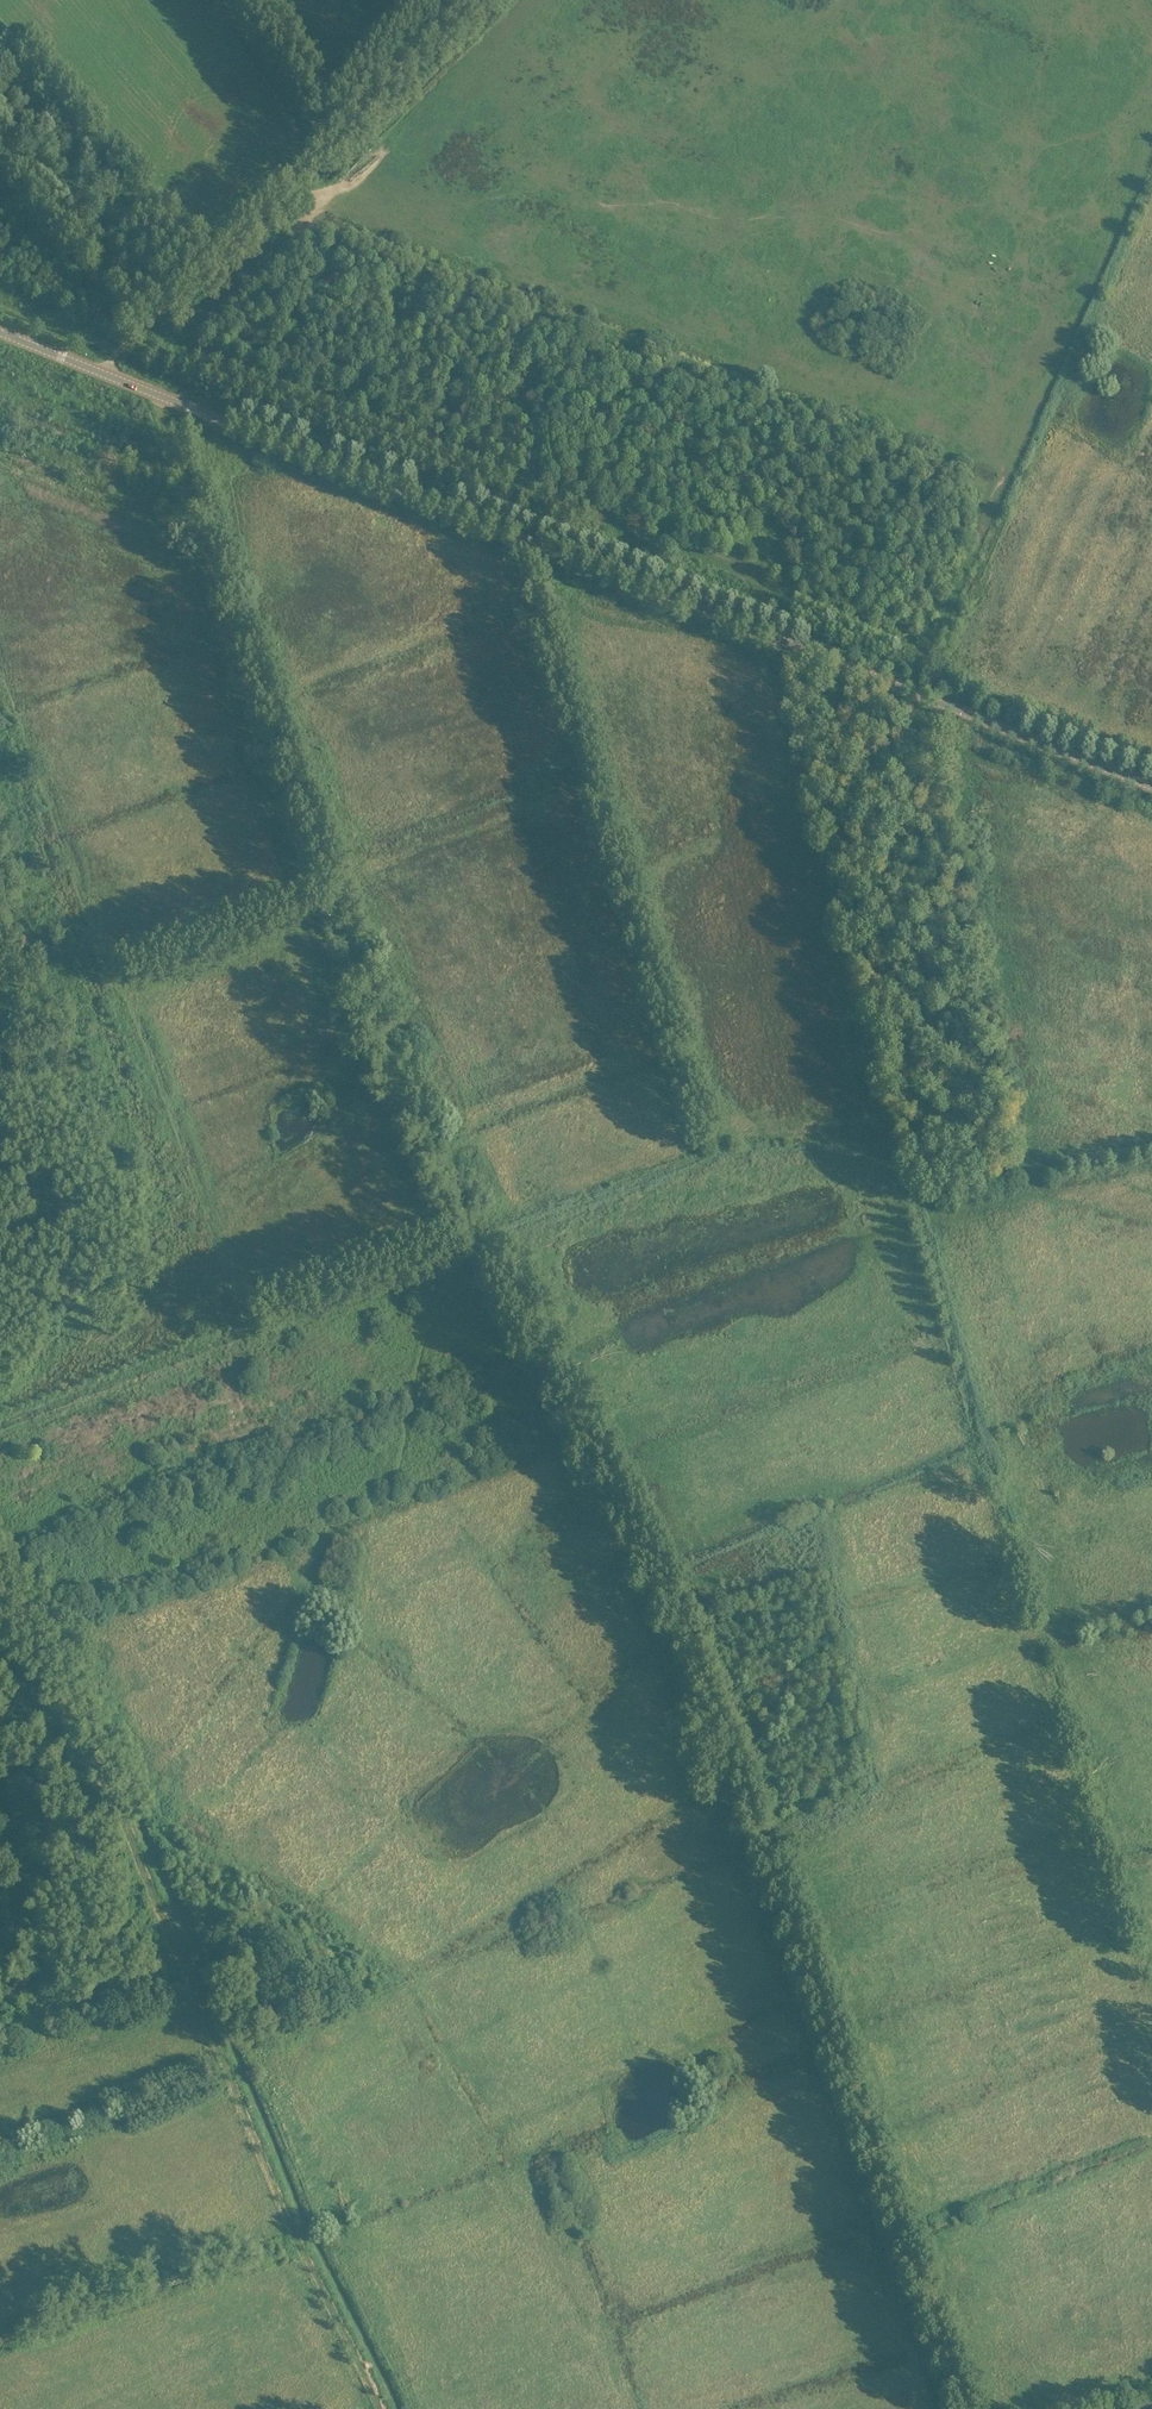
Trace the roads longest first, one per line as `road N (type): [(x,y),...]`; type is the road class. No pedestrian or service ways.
road 1 (track): [(969,2408),(673,1591),(381,1040),(152,391)]
road 2 (tertiary): [(1151,786),(0,331)]
road 3 (track): [(101,371),(327,140)]
road 4 (track): [(327,140),(463,0)]
road 5 (track): [(327,140),(228,0)]

